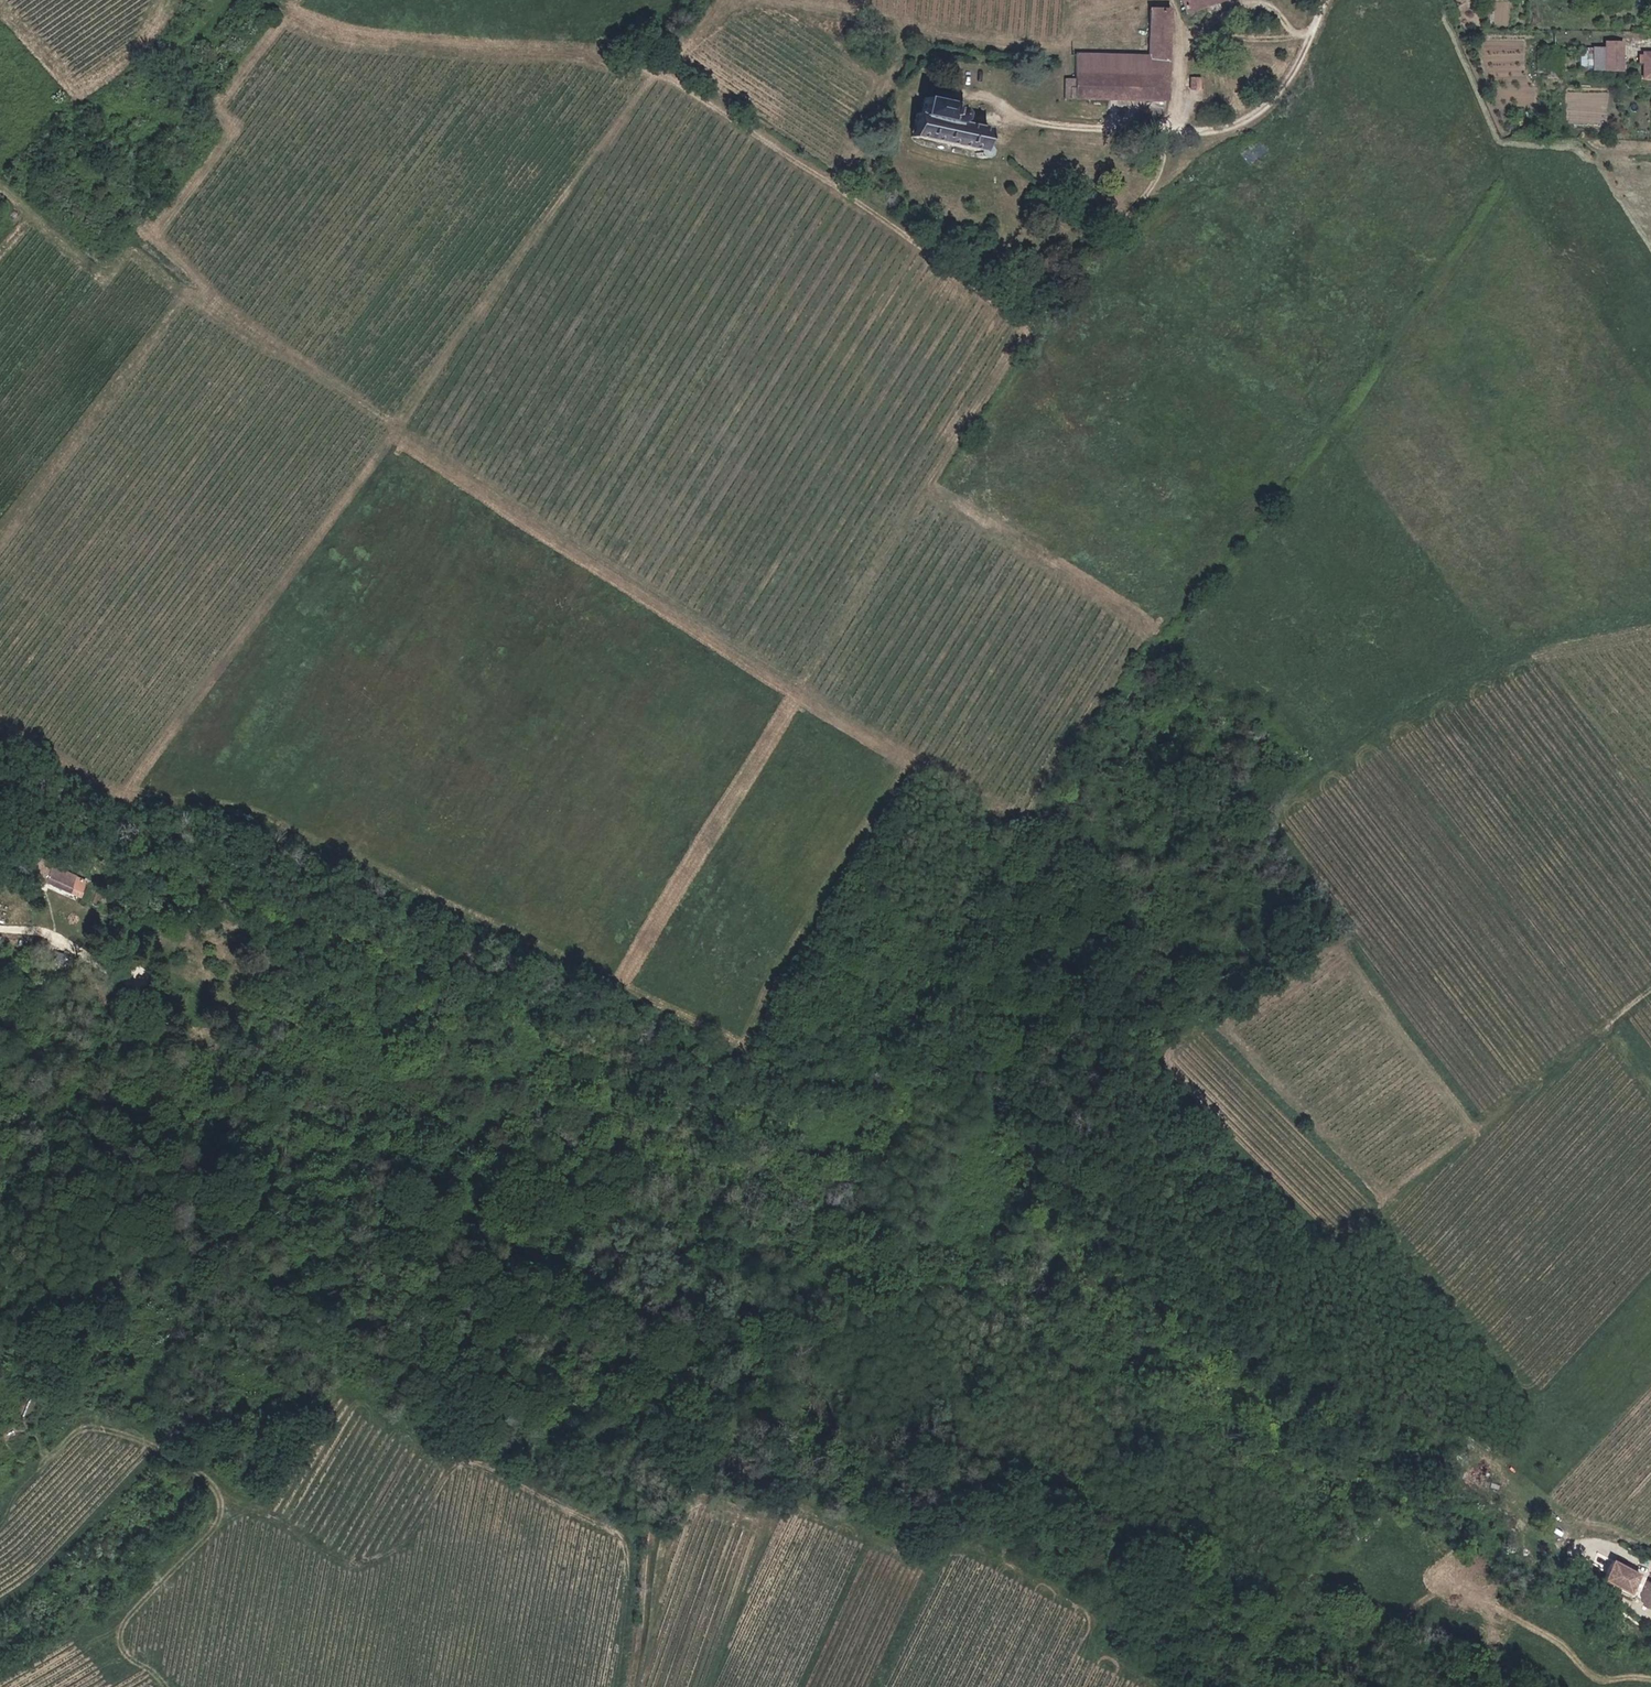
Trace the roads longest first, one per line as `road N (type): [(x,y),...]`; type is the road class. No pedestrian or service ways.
road 1 (track): [(1629,1686),(1476,1615),(1330,1564),(1283,1575),(1256,1532),(1168,1475),(1143,1427),(1114,1404)]
road 2 (track): [(265,0),(292,26),(335,43),(585,60)]
road 3 (track): [(0,928),(42,929),(105,959),(157,991),(216,1053)]
road 4 (residential): [(1650,1612),(1586,1566),(1586,1550),(1650,1566)]

